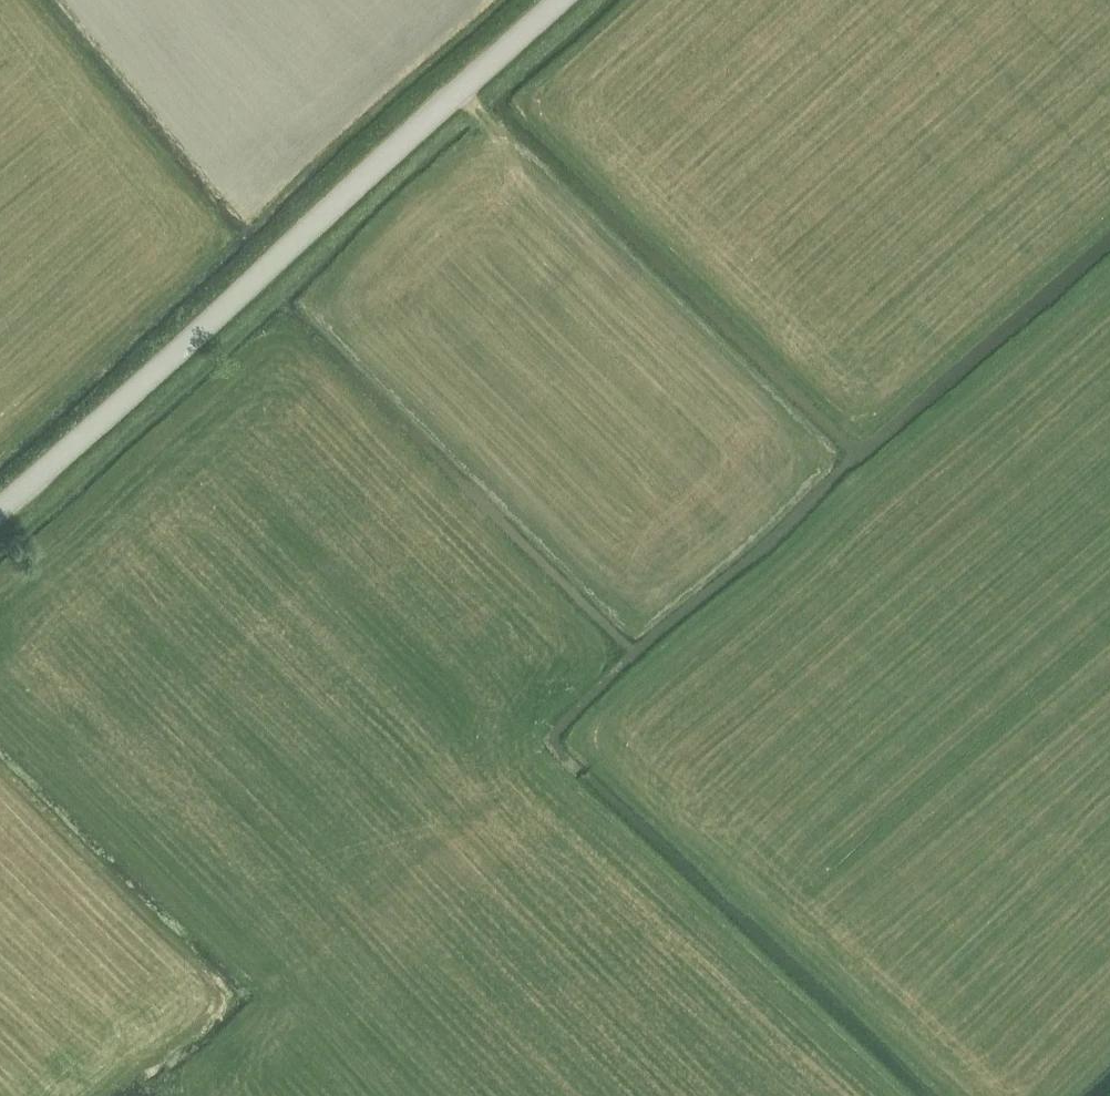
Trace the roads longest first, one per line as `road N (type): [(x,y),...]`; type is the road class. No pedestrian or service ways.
road 1 (tertiary): [(0,510),(559,0)]
road 2 (track): [(383,1095),(293,993),(0,704)]

